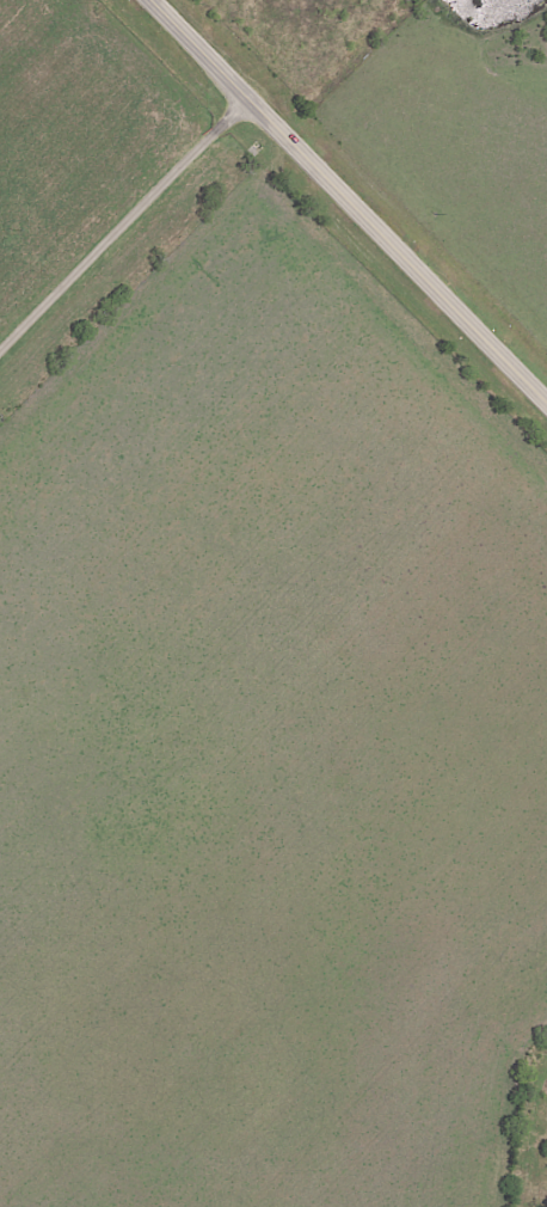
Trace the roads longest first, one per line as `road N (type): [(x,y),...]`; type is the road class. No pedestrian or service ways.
road 1 (secondary): [(150,0),(546,403)]

